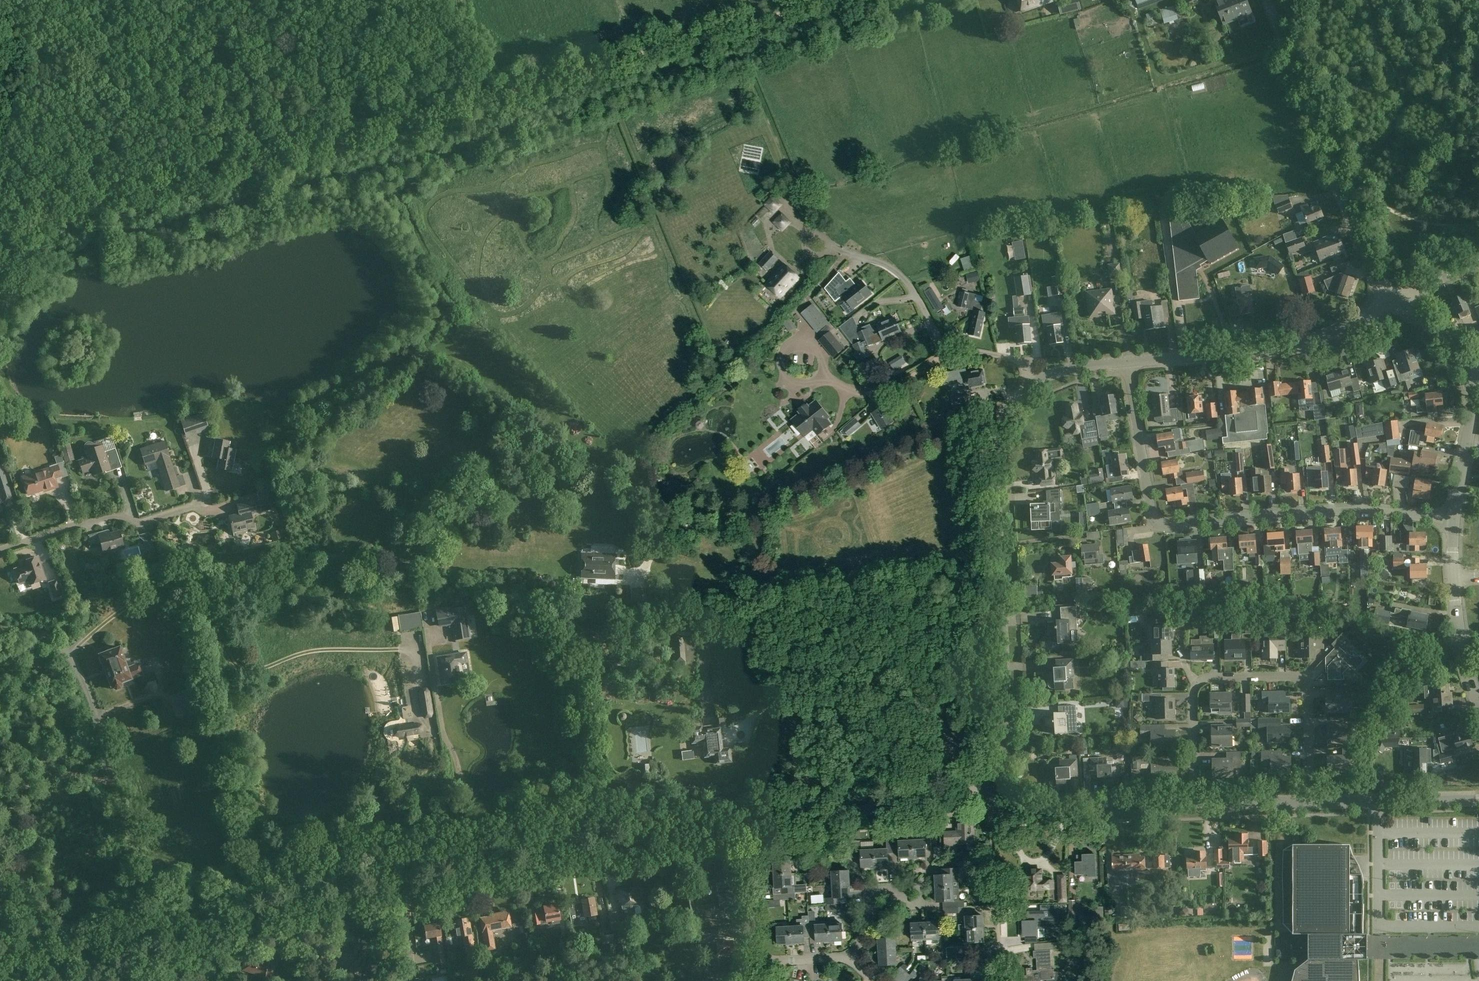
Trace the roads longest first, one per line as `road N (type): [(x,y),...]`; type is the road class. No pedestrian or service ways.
road 1 (track): [(0,235),(827,0)]
road 2 (track): [(71,656),(131,603),(181,590),(208,602),(242,667),(320,648),(403,649),(418,719)]
road 3 (residential): [(1451,519),(1370,510),(1159,527),(1125,362)]
road 4 (tertiary): [(981,784),(1001,752),(1006,718),(995,442),(1032,386)]
road 5 (unclassified): [(163,931),(71,656),(48,639),(0,630)]
road 6 (tertiary): [(406,889),(752,830)]
road 7 (track): [(467,878),(463,846),(487,819),(463,790),(440,727),(427,625),(443,618)]
road 8 (tertiary): [(1125,362),(1288,347),(1387,304)]
road 9 (tertiary): [(163,931),(406,889)]
road 10 (residential): [(1309,803),(1309,682),(1196,682)]
road 11 (tertiary): [(752,830),(981,784)]
road 12 (unclassified): [(0,550),(111,515),(139,521),(178,509),(219,510)]
road 13 (residential): [(981,784),(1019,813),(1194,806)]
road 14 (unclassified): [(1330,162),(1266,0)]
road 15 (residential): [(1309,803),(1478,800)]
road 16 (tertiary): [(0,973),(163,931)]
road 17 (residential): [(830,247),(897,273),(946,351)]
road 18 (residential): [(1451,519),(1468,363)]
road 19 (residential): [(1387,304),(1330,162)]
road 20 (residential): [(758,961),(752,830)]
road 21 (residential): [(1478,702),(1453,630),(1447,579)]
road 22 (residential): [(821,377),(794,384),(782,370),(784,353),(808,342),(822,353),(824,371)]
road 23 (residential): [(1196,682),(1194,806)]

